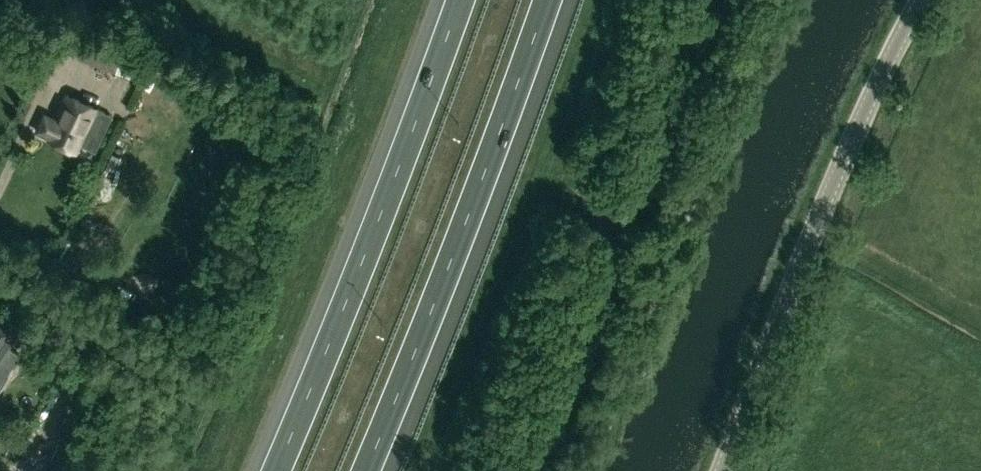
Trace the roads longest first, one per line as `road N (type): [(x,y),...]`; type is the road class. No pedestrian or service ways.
road 1 (tertiary): [(722,470),(842,162),(920,0)]
road 2 (motorway): [(457,0),(274,470)]
road 3 (motorway): [(367,470),(549,0)]
road 4 (track): [(0,275),(175,371),(189,402),(164,470)]

